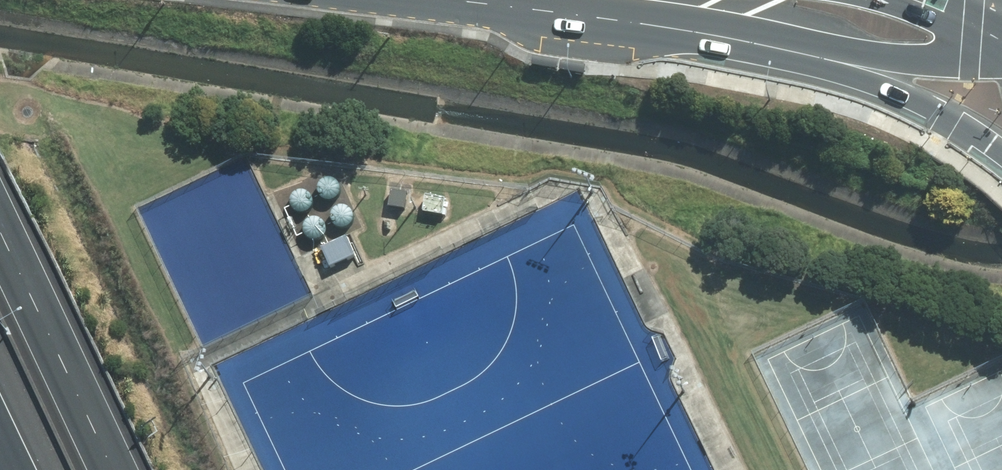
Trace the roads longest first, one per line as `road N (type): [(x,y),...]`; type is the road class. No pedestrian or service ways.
road 1 (primary): [(1001,151),(923,102),(778,52)]
road 2 (primary): [(1001,52),(917,61),(778,52)]
road 3 (primary): [(778,52),(567,0)]

